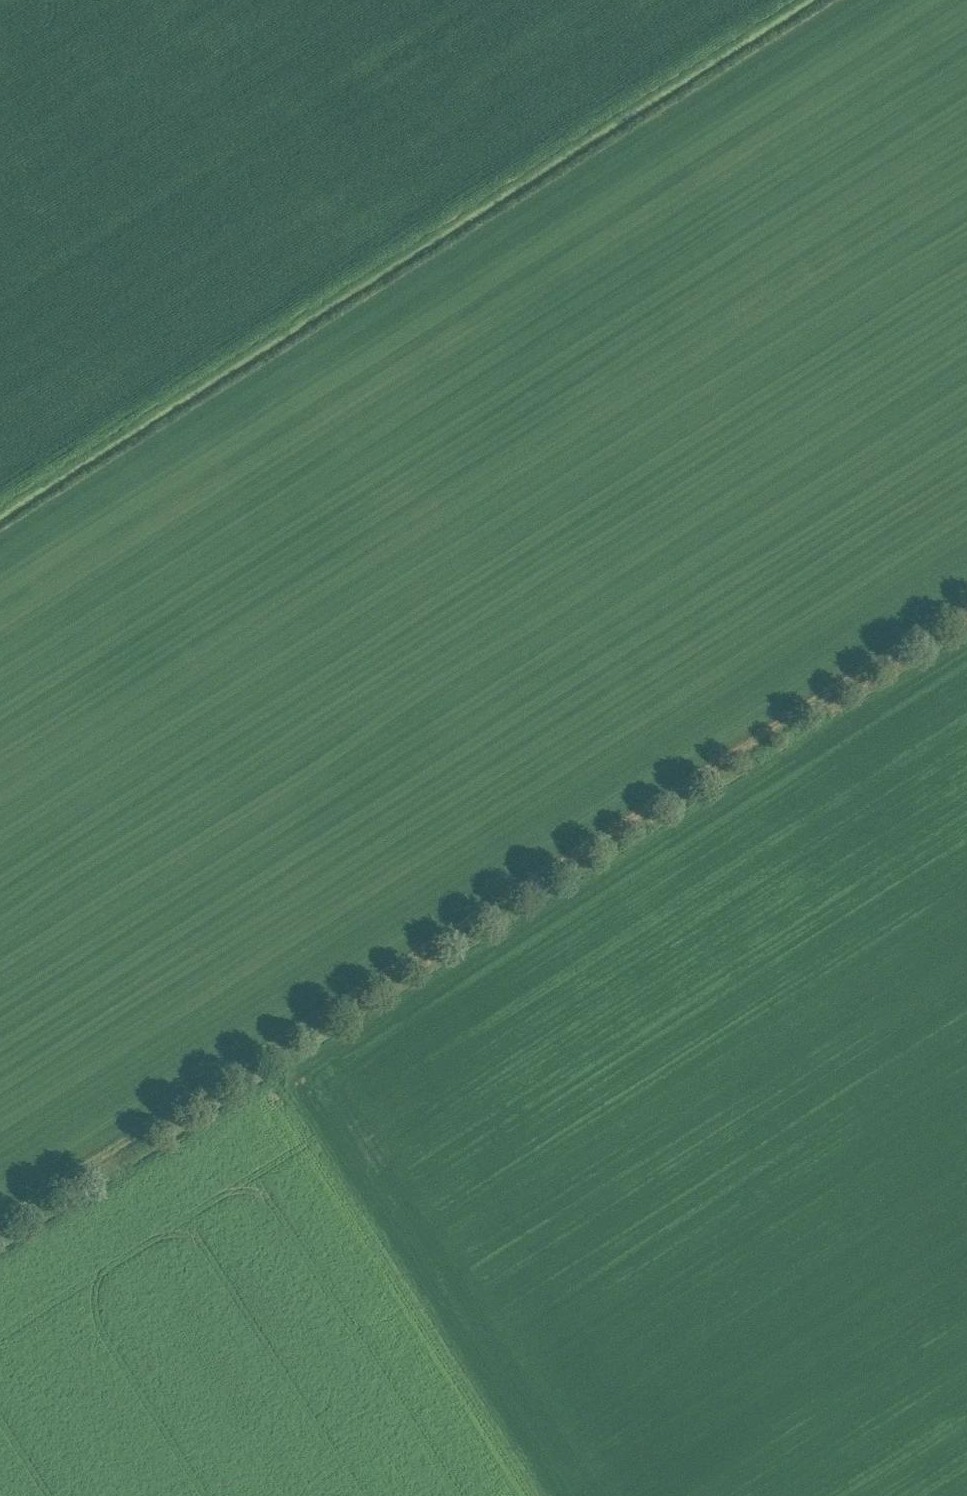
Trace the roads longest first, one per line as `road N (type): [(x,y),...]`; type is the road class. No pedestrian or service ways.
road 1 (track): [(966,610),(0,1222)]

